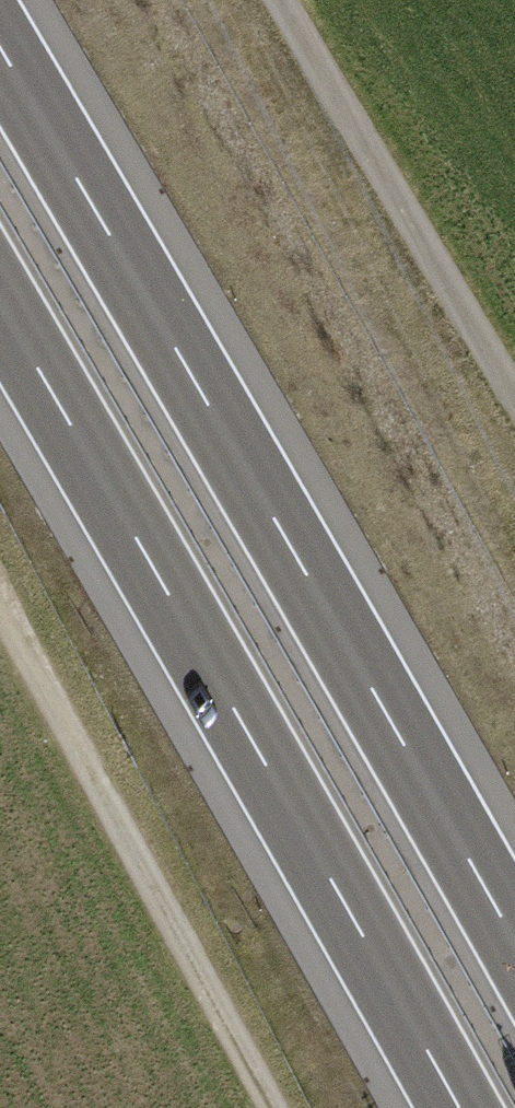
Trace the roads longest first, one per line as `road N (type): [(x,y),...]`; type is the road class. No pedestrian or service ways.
road 1 (motorway): [(514,942),(0,46)]
road 2 (motorway): [(0,304),(456,1107)]
road 3 (track): [(0,608),(276,1107)]
road 4 (track): [(514,395),(281,0)]

